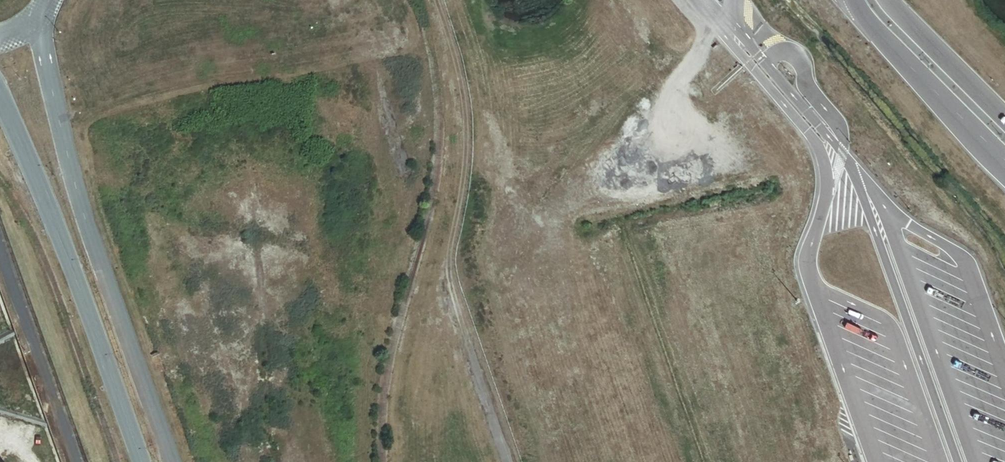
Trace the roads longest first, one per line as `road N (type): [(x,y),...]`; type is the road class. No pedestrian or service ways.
road 1 (unclassified): [(0,99),(140,461)]
road 2 (track): [(447,277),(467,134),(461,79),(438,0)]
road 3 (unclassified): [(856,0),(890,49),(1004,167)]
road 4 (unclassified): [(1004,118),(889,0)]

